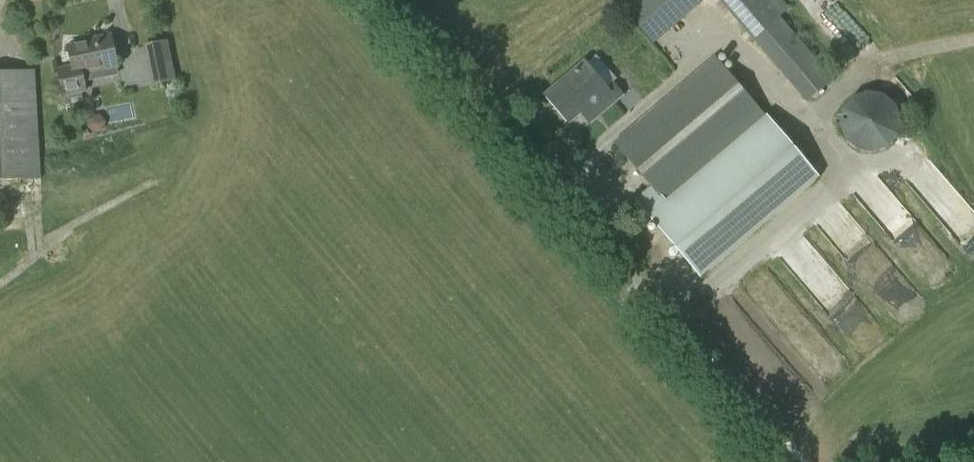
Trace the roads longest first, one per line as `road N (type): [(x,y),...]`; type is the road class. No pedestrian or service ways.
road 1 (track): [(388,0),(663,319)]
road 2 (track): [(663,319),(786,461)]

